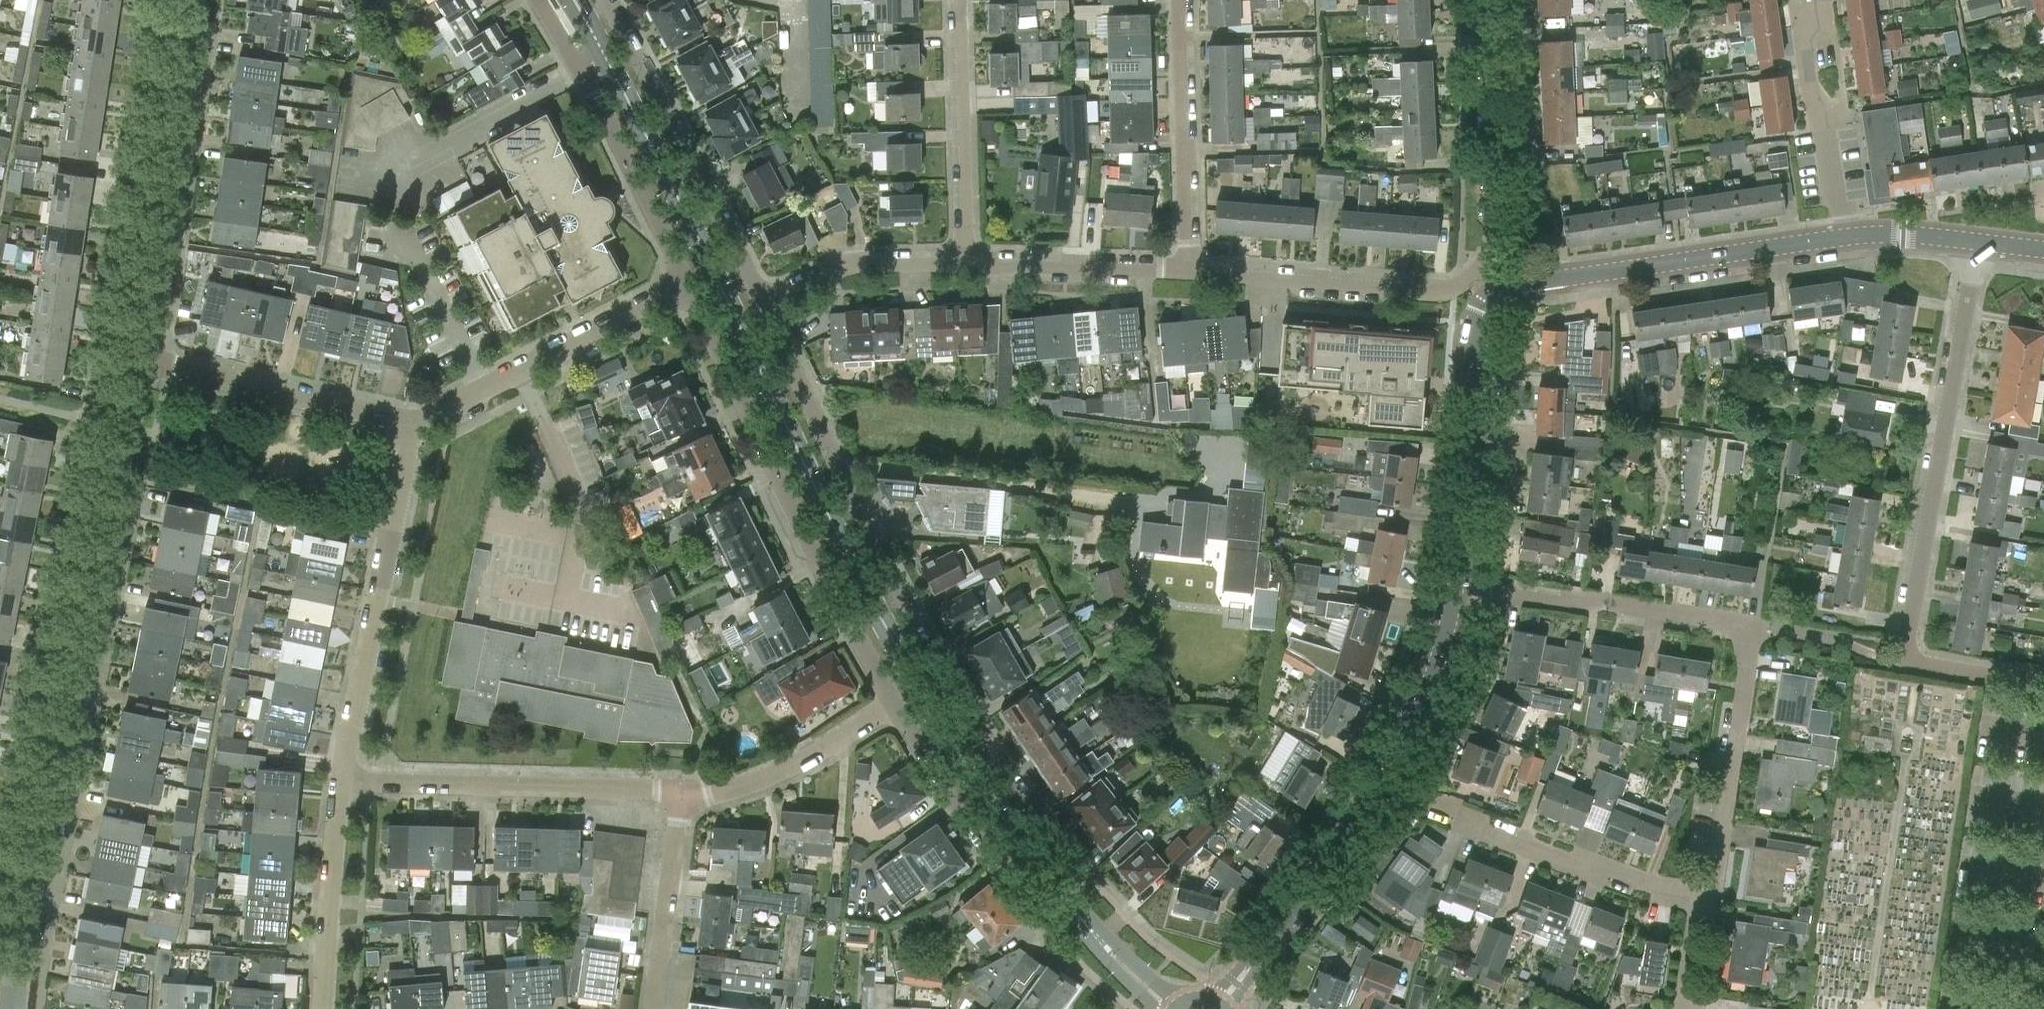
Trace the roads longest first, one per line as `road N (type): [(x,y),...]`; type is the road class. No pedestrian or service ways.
road 1 (tertiary): [(1069,905),(922,693),(608,62)]
road 2 (residential): [(1069,905),(1076,862),(940,670),(762,303)]
road 3 (residential): [(13,1008),(142,364)]
road 4 (tertiary): [(1456,588),(1474,440),(1472,340),(1480,310),(1497,293),(1518,282),(1842,236)]
road 5 (residential): [(1708,896),(1753,627),(1456,588)]
road 6 (residential): [(2043,683),(1917,663),(1906,651),(1976,240)]
road 7 (residential): [(687,288),(896,705)]
road 8 (residential): [(142,364),(196,0)]
road 9 (residential): [(341,780),(411,423)]
road 10 (residential): [(1708,896),(1574,863),(1382,783)]
road 11 (residential): [(682,794),(341,780)]
road 12 (residential): [(762,303),(606,0)]
road 13 (residential): [(411,423),(687,288)]
road 14 (residential): [(1471,279),(1437,292),(1188,271)]
road 15 (residential): [(1471,279),(1494,227),(1490,57),(1479,0)]
road 16 (residential): [(896,705),(1034,908),(1069,905)]
road 17 (residential): [(411,423),(142,364)]
road 18 (residential): [(1181,0),(1188,271)]
road 19 (residential): [(965,261),(960,0)]
road 20 (residential): [(1842,236),(1805,38),(1820,0)]
road 21 (residential): [(584,74),(687,288)]
road 22 (residential): [(896,705),(790,769),(721,793),(682,794)]
road 23 (residential): [(326,1008),(341,780)]
road 24 (residential): [(1188,271),(965,261)]
road 25 (residential): [(653,1008),(682,794)]
road 26 (tertiary): [(1382,783),(1260,957)]
road 27 (residential): [(965,261),(849,265),(762,303)]
road 28 (tertiary): [(1382,783),(1435,674),(1456,588)]
road 29 (tertiary): [(1842,236),(1976,240)]

